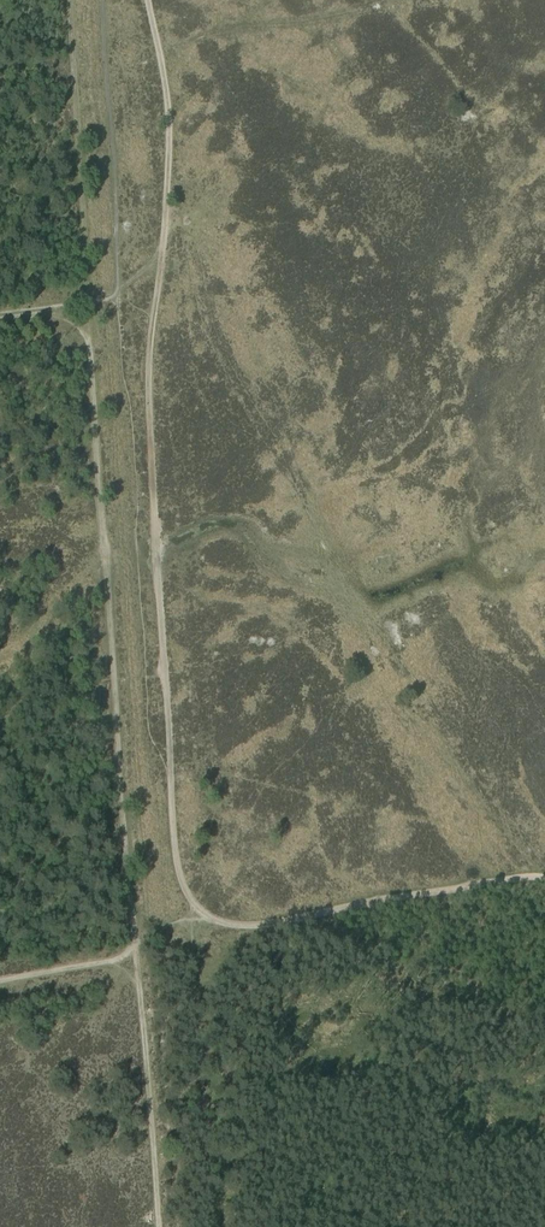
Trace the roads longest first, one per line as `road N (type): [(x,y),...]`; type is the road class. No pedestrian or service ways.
road 1 (track): [(69,0),(134,947)]
road 2 (track): [(162,254),(148,351),(170,772)]
road 3 (track): [(201,914),(243,928),(544,878)]
road 4 (track): [(156,1226),(134,947)]
road 5 (track): [(146,0),(169,115),(162,254)]
road 6 (track): [(170,772),(180,875),(201,914)]
road 7 (track): [(134,947),(113,961),(0,981)]
road 8 (track): [(0,320),(117,306)]

